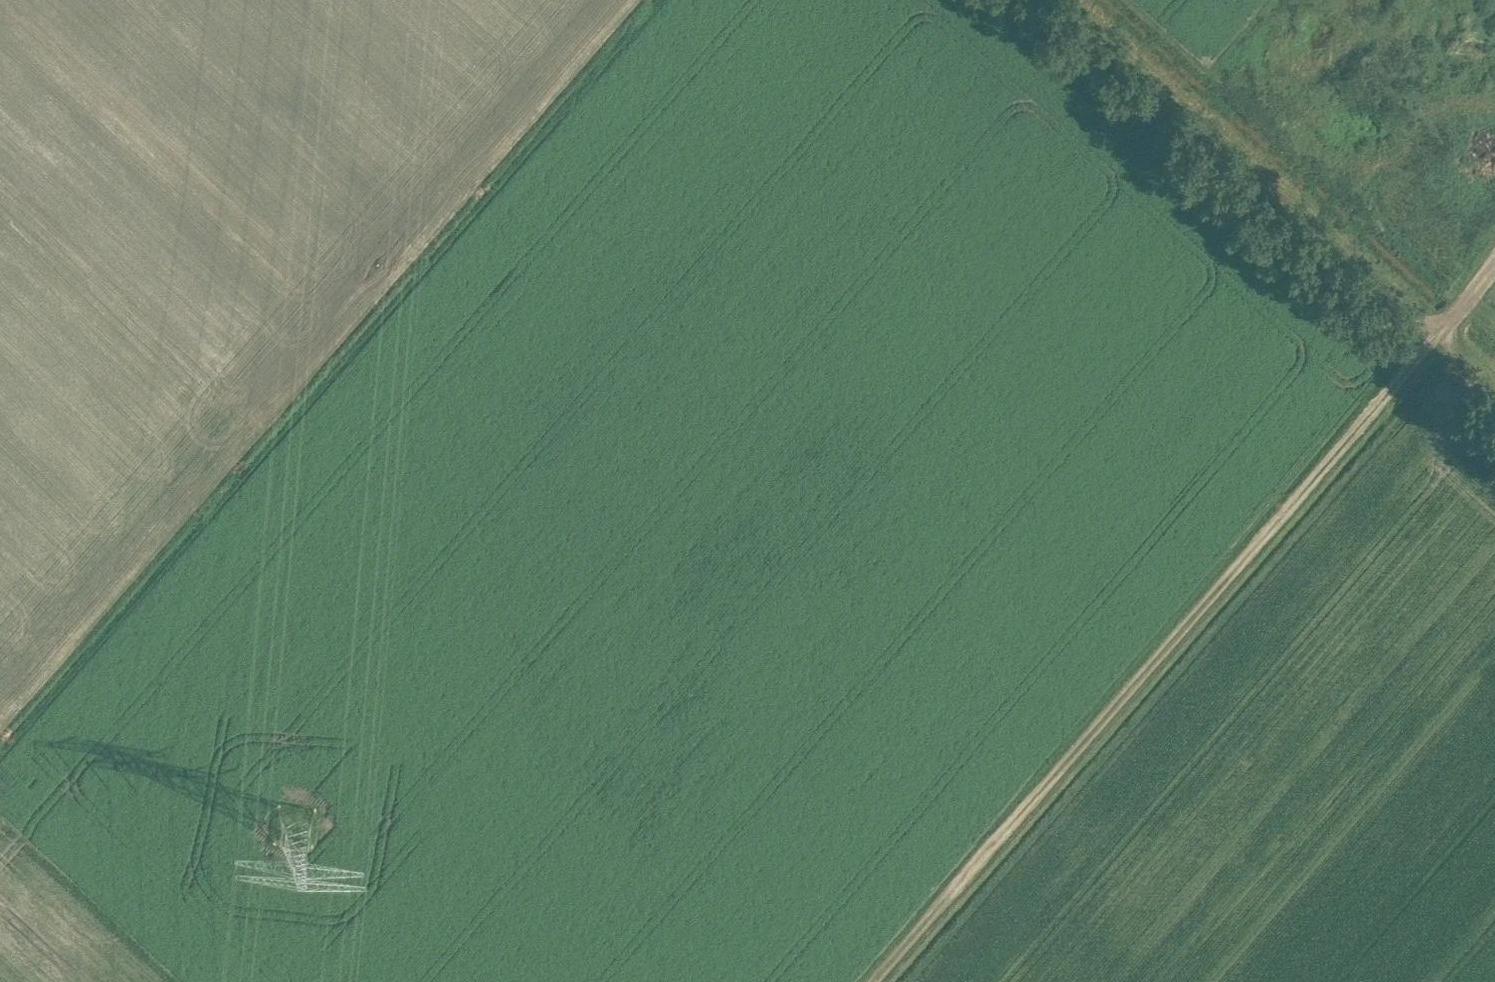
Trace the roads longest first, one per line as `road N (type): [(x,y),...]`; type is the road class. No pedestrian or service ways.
road 1 (track): [(0,738),(644,0)]
road 2 (track): [(880,981),(1494,274)]

